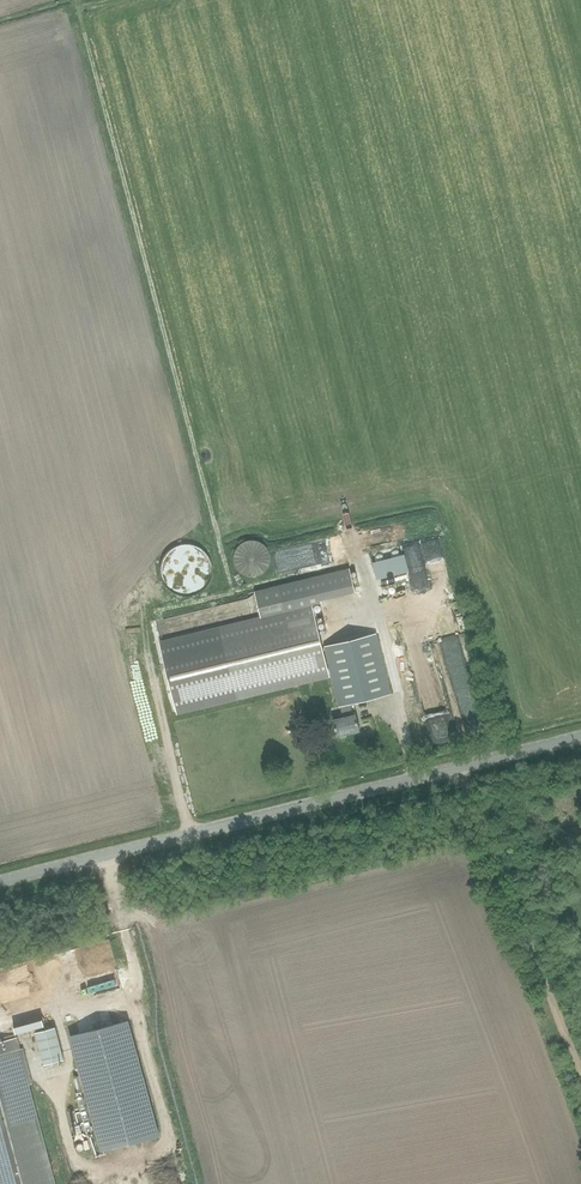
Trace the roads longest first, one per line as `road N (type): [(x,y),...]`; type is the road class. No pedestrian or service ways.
road 1 (tertiary): [(0,881),(580,736)]
road 2 (track): [(580,1068),(457,767)]

